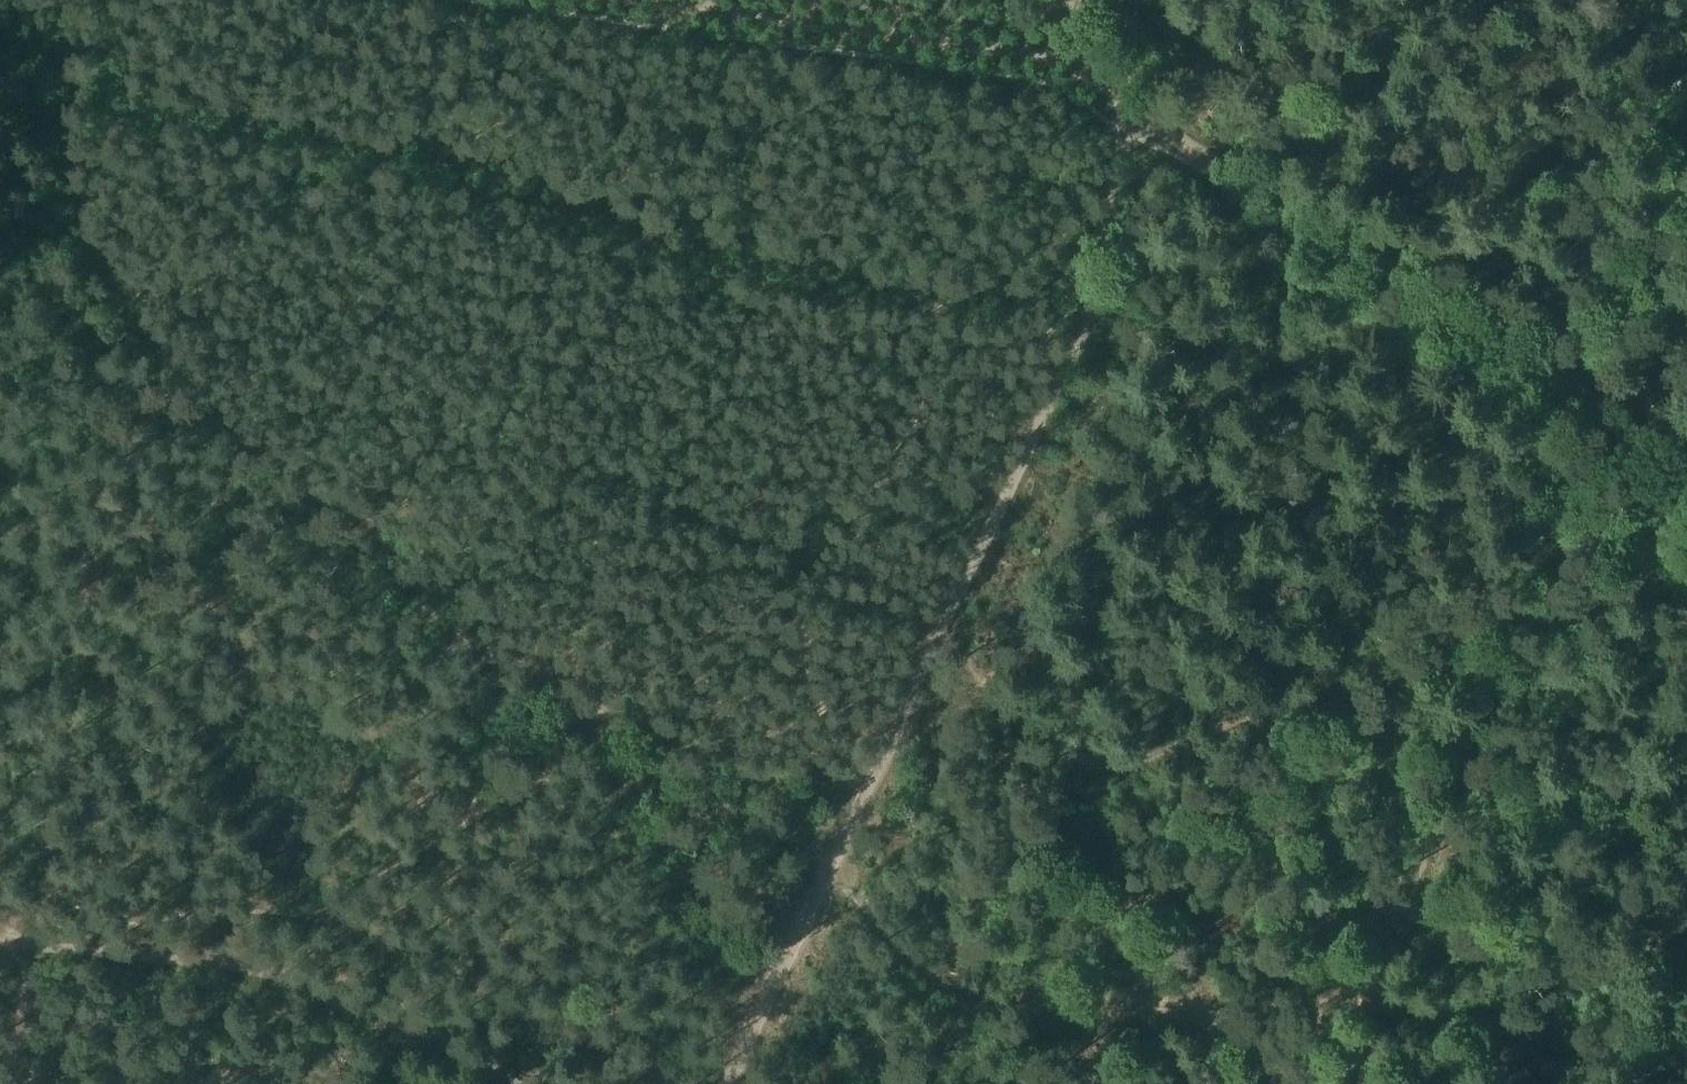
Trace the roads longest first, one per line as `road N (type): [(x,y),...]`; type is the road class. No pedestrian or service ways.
road 1 (track): [(1087,306),(1052,396),(727,1083)]
road 2 (track): [(1134,104),(1317,225),(1686,447)]
road 3 (track): [(505,1083),(423,1023),(286,985),(0,934)]
road 4 (track): [(637,0),(1038,55),(1094,71)]
road 5 (track): [(1134,104),(1087,306)]

